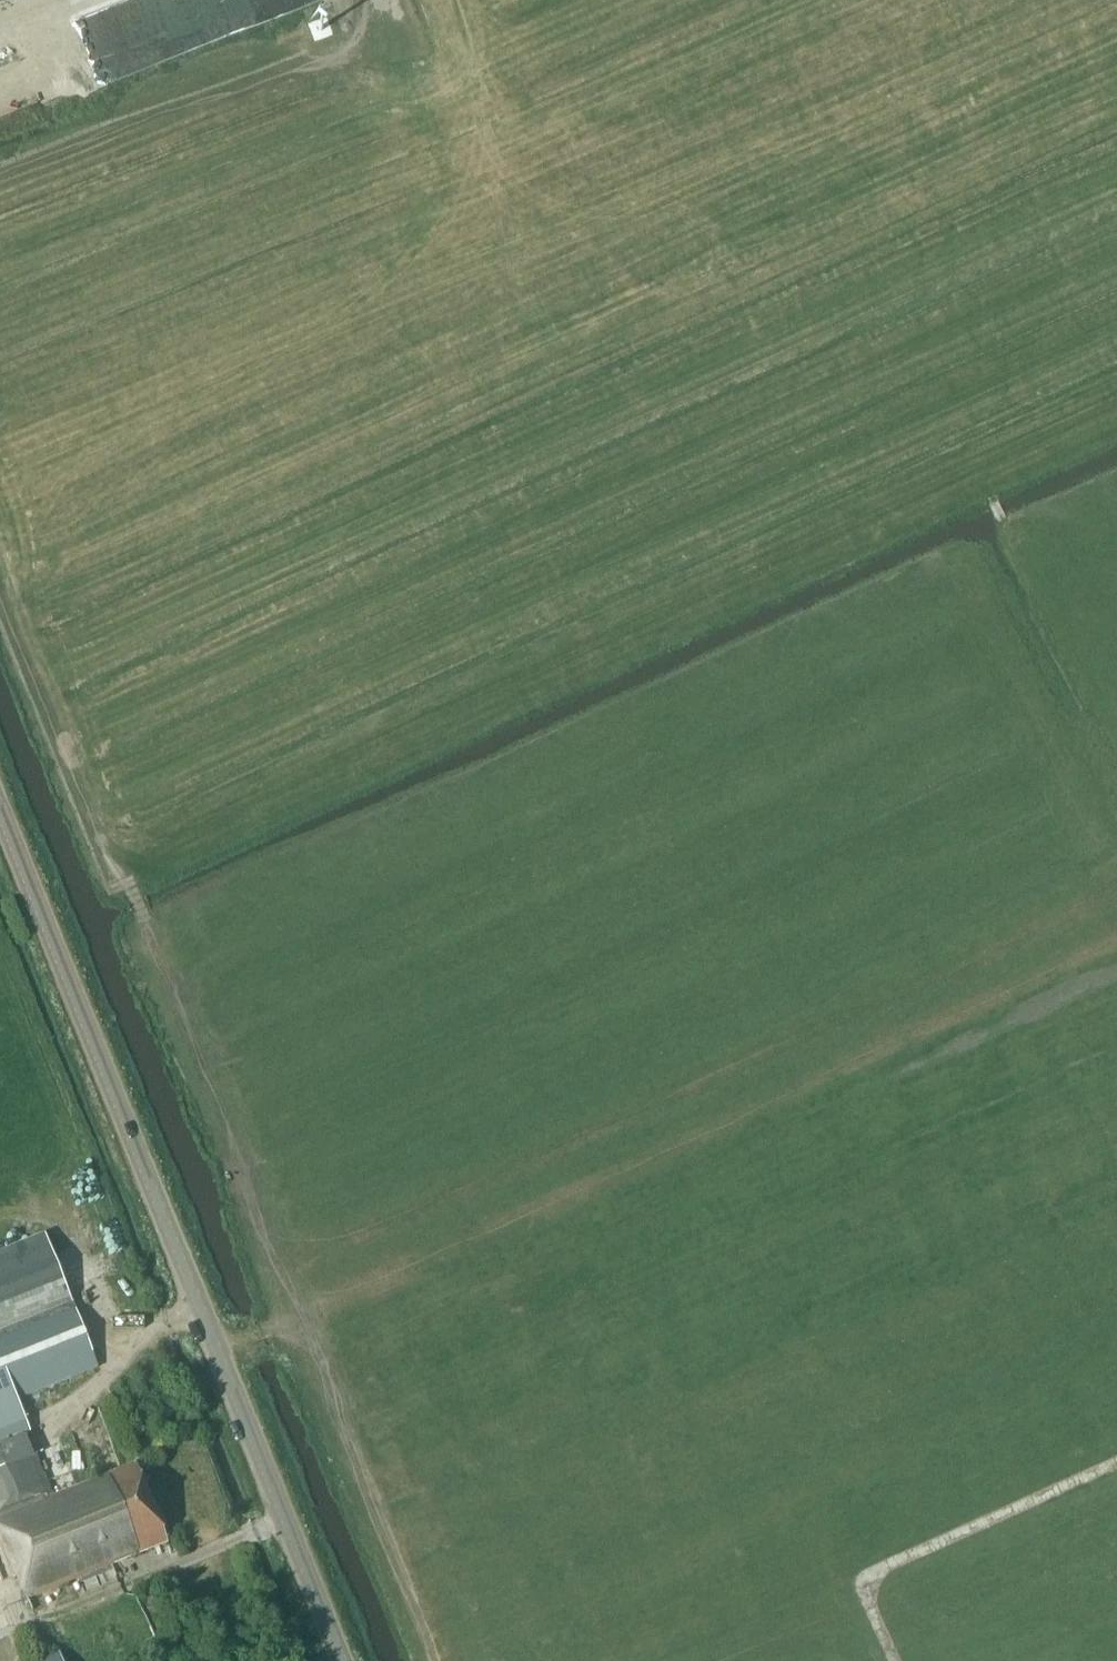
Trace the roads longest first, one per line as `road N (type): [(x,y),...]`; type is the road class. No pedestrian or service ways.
road 1 (tertiary): [(343,1660),(0,808)]

